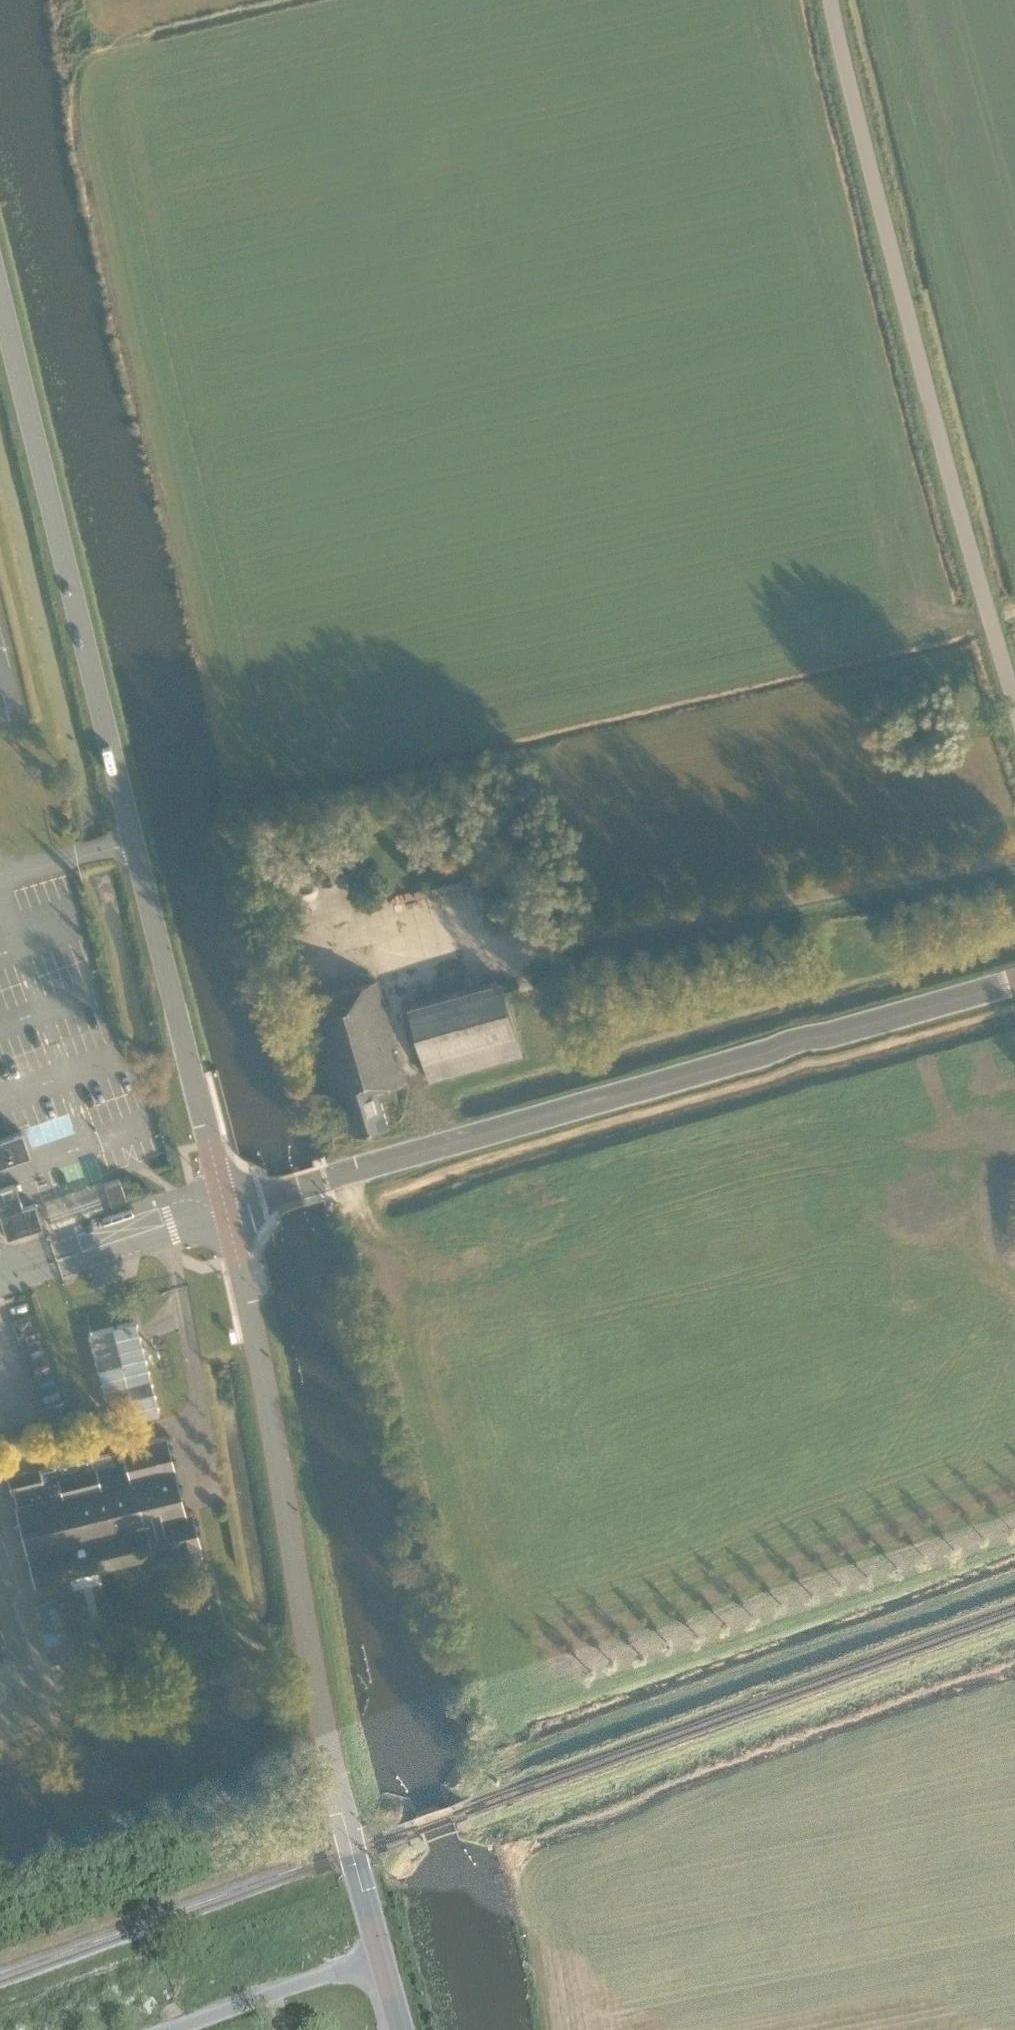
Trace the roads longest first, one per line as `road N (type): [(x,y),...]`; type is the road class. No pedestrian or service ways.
road 1 (secondary): [(225,1208),(0,288)]
road 2 (secondary): [(1014,977),(225,1208)]
road 3 (secondary): [(379,1953),(334,1776),(225,1208)]
road 4 (unclassified): [(1014,706),(926,399),(829,0)]
road 5 (unclassified): [(171,2029),(379,1953)]

